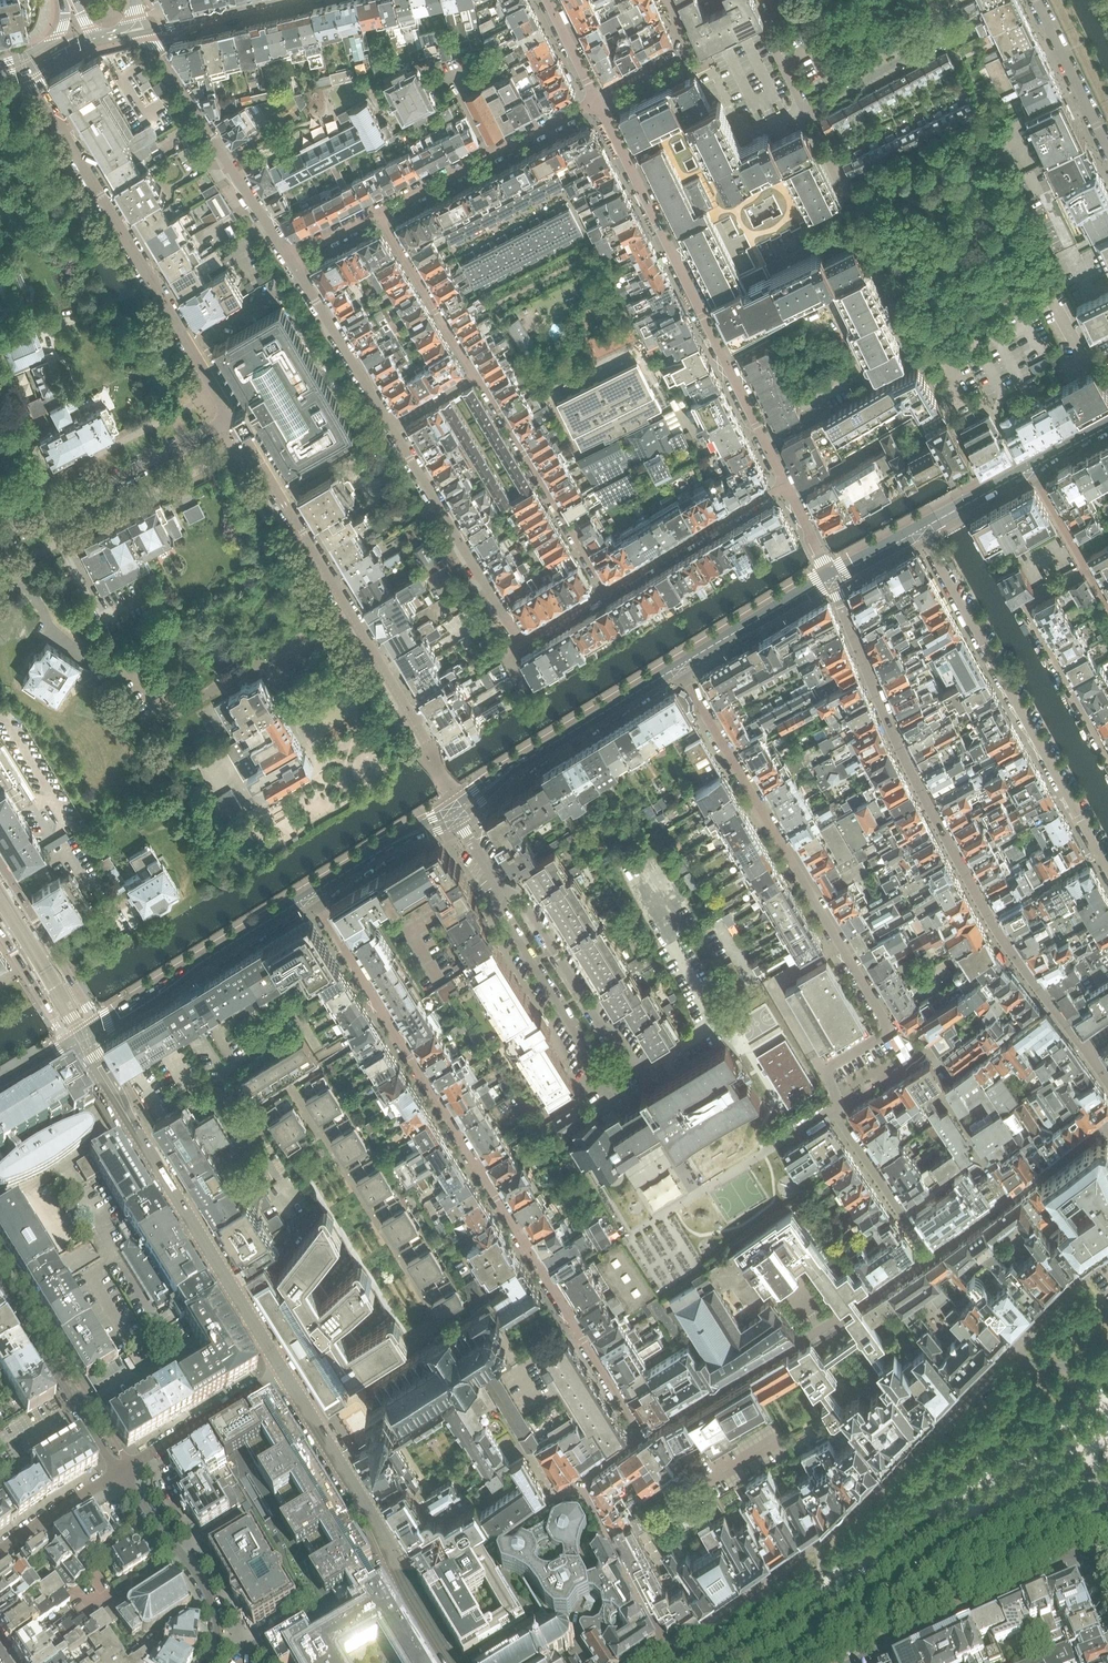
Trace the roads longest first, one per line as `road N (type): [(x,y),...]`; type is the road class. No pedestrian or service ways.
road 1 (residential): [(679,666),(887,1021),(886,1033),(832,1067),(828,1078),(838,1119),(928,1256)]
road 2 (residential): [(642,1434),(311,895)]
road 3 (residential): [(786,482),(597,101)]
road 4 (residential): [(1107,1385),(756,1615)]
road 5 (residential): [(230,418),(29,68)]
road 6 (residential): [(778,1662),(1067,1476),(1089,1471),(1107,1488)]
road 7 (tertiary): [(83,1037),(282,1372)]
road 8 (residential): [(1009,1353),(841,1526),(757,1585),(756,1615)]
road 9 (residential): [(829,580),(899,745),(989,914)]
road 10 (residential): [(1100,853),(920,529)]
road 11 (residential): [(392,426),(522,642),(605,592)]
road 12 (residential): [(407,715),(230,418)]
road 13 (residential): [(642,1434),(928,1256)]
road 14 (residential): [(851,1662),(1021,1586),(1067,1555),(1096,1564),(1107,1599)]
road 15 (tertiary): [(83,1037),(311,895)]
road 16 (residential): [(149,32),(289,260)]
road 17 (residential): [(0,538),(230,418)]
road 18 (residential): [(1107,763),(1021,605),(1087,571)]
road 19 (residential): [(605,592),(474,375)]
road 20 (residential): [(609,1084),(634,1064),(519,897),(502,891)]
road 21 (tertiary): [(282,1372),(405,1585)]
road 22 (residential): [(380,212),(597,101)]
road 23 (residential): [(120,1473),(0,1280)]
road 24 (residential): [(502,891),(498,908),(589,1066),(609,1084)]
road 25 (residential): [(928,1256),(1107,1130)]
road 26 (residential): [(209,1662),(207,1602),(120,1473)]
road 27 (residential): [(605,592),(786,482)]
road 28 (tertiary): [(501,776),(679,666)]
road 29 (residential): [(579,1481),(669,1649),(667,1662)]
road 30 (residential): [(405,1585),(493,1541),(579,1481)]
road 31 (residential): [(83,1037),(87,1007),(0,863)]
road 32 (residential): [(289,260),(392,426)]
road 33 (residential): [(120,1473),(282,1372)]
road 34 (residential): [(474,375),(380,212)]
road 35 (tertiary): [(679,666),(829,580)]
road 36 (residential): [(1033,0),(1107,152)]
road 37 (residential): [(989,914),(1008,950),(1083,1045)]
road 38 (residential): [(120,1473),(0,1552)]
road 39 (residential): [(0,930),(58,1025),(83,1037)]
road 40 (tertiary): [(149,32),(283,0)]
road 41 (residential): [(1107,1259),(1009,1353)]
road 42 (residential): [(989,914),(1100,853)]
road 43 (tertiary): [(920,529),(1030,469)]

